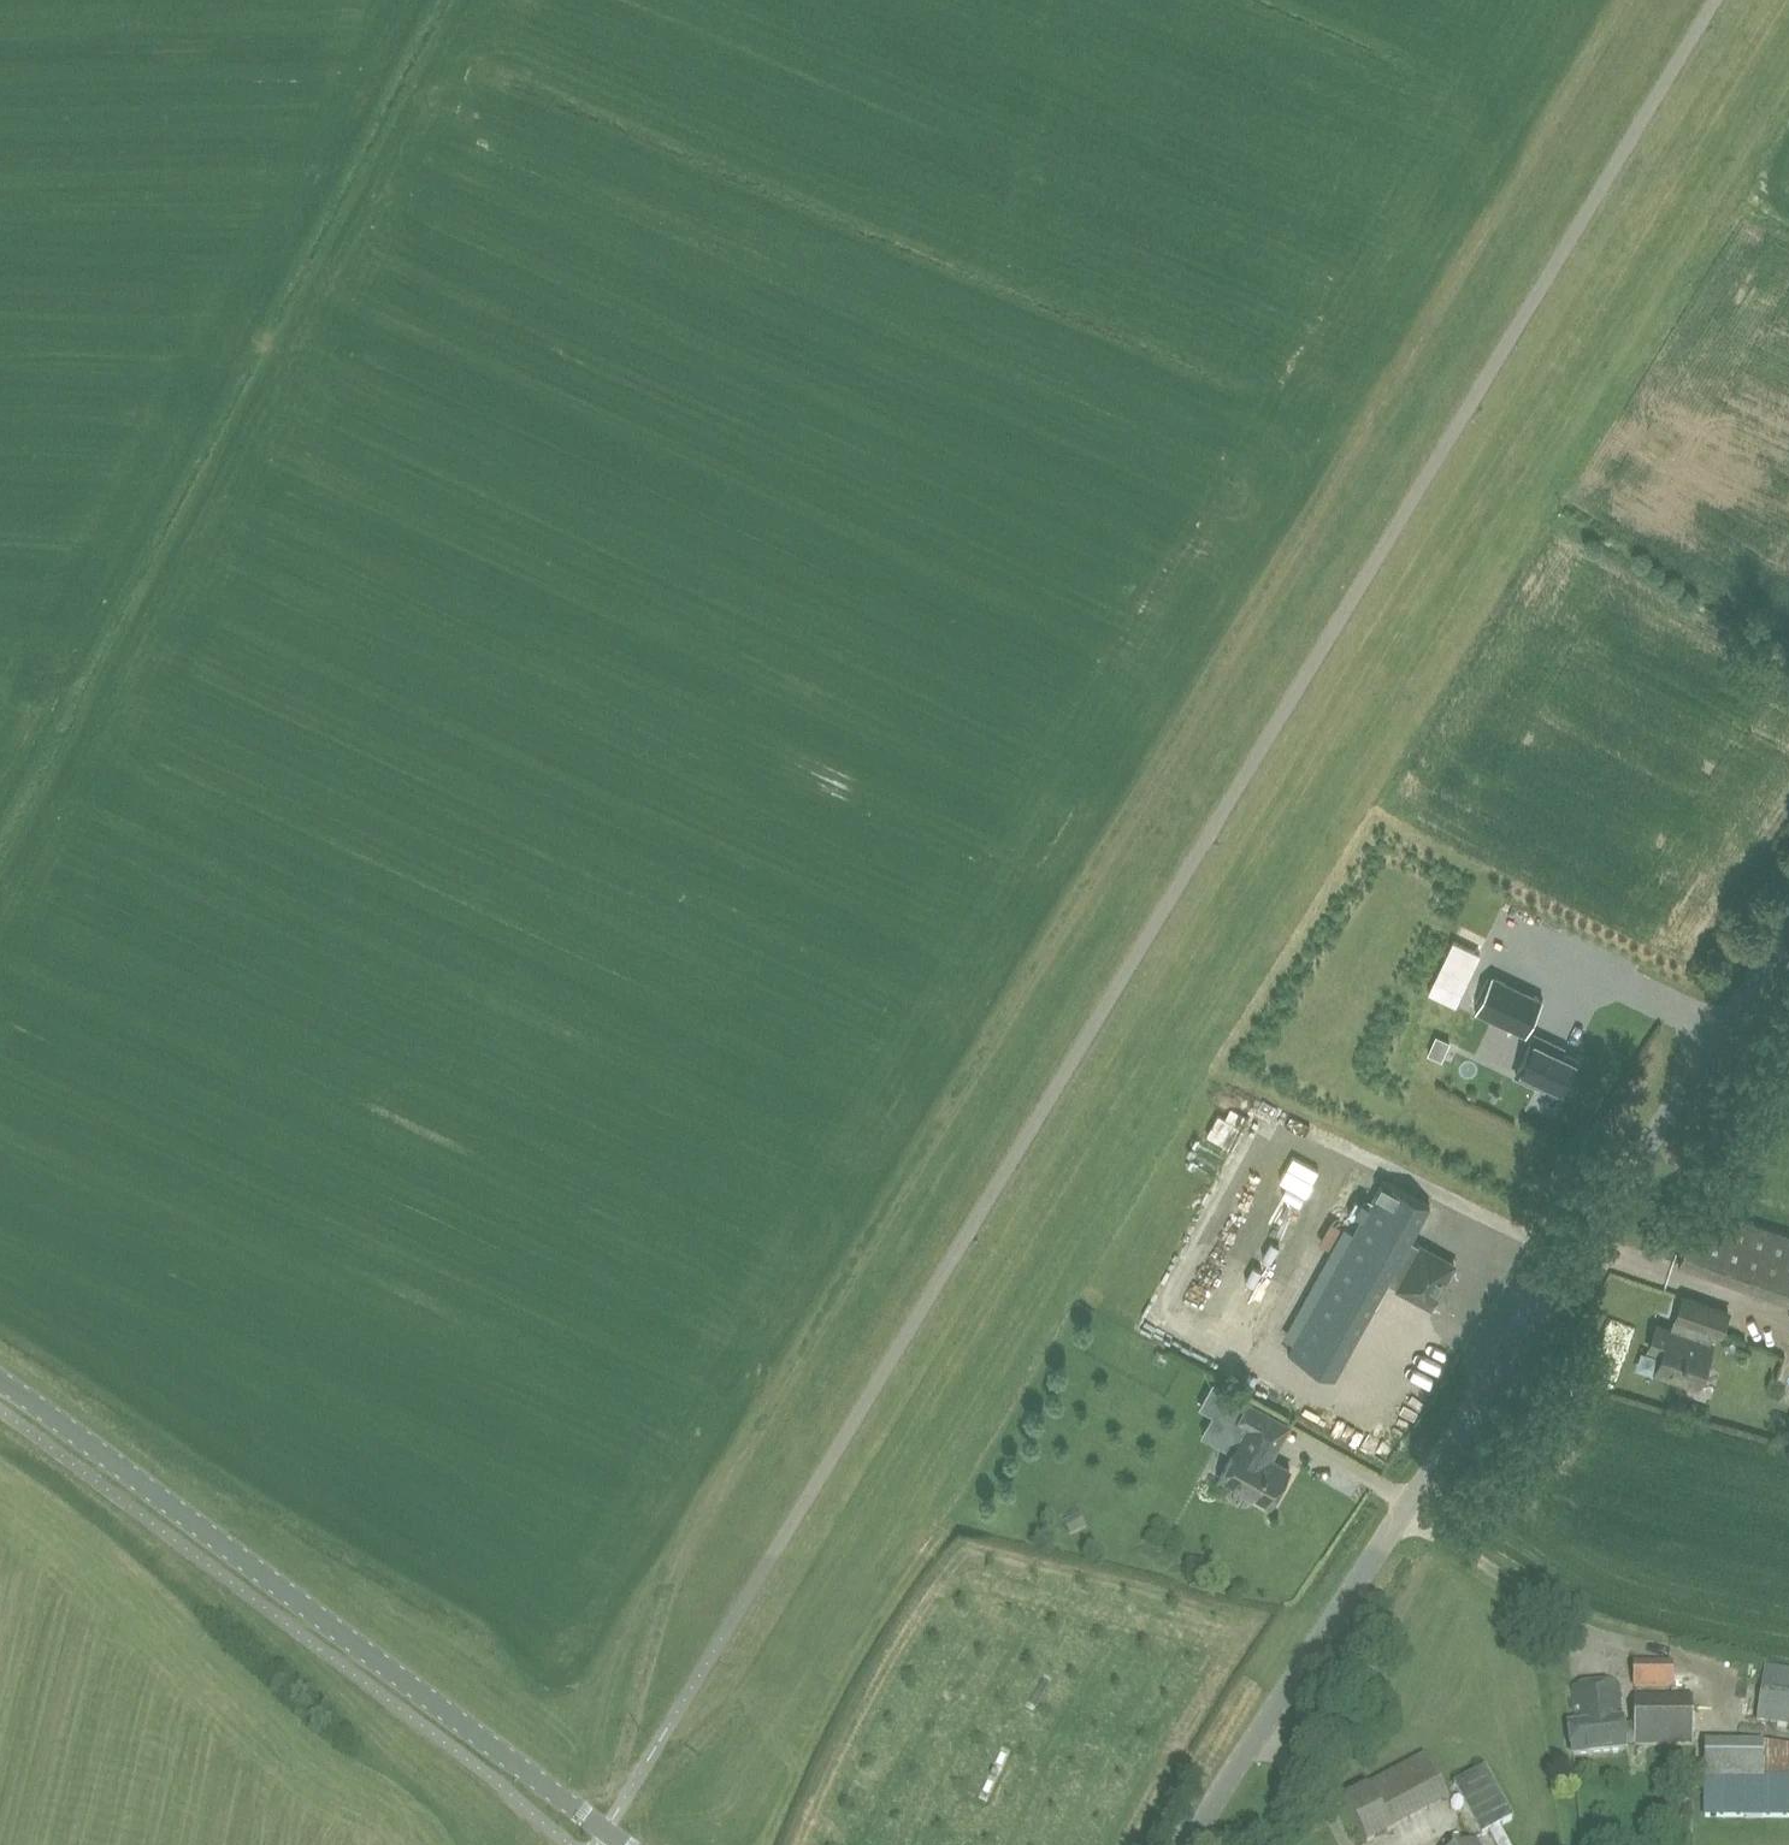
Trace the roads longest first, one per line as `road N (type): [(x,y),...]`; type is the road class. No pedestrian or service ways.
road 1 (tertiary): [(1190,1844),(1788,933)]
road 2 (unclassified): [(624,1844),(0,1381)]

